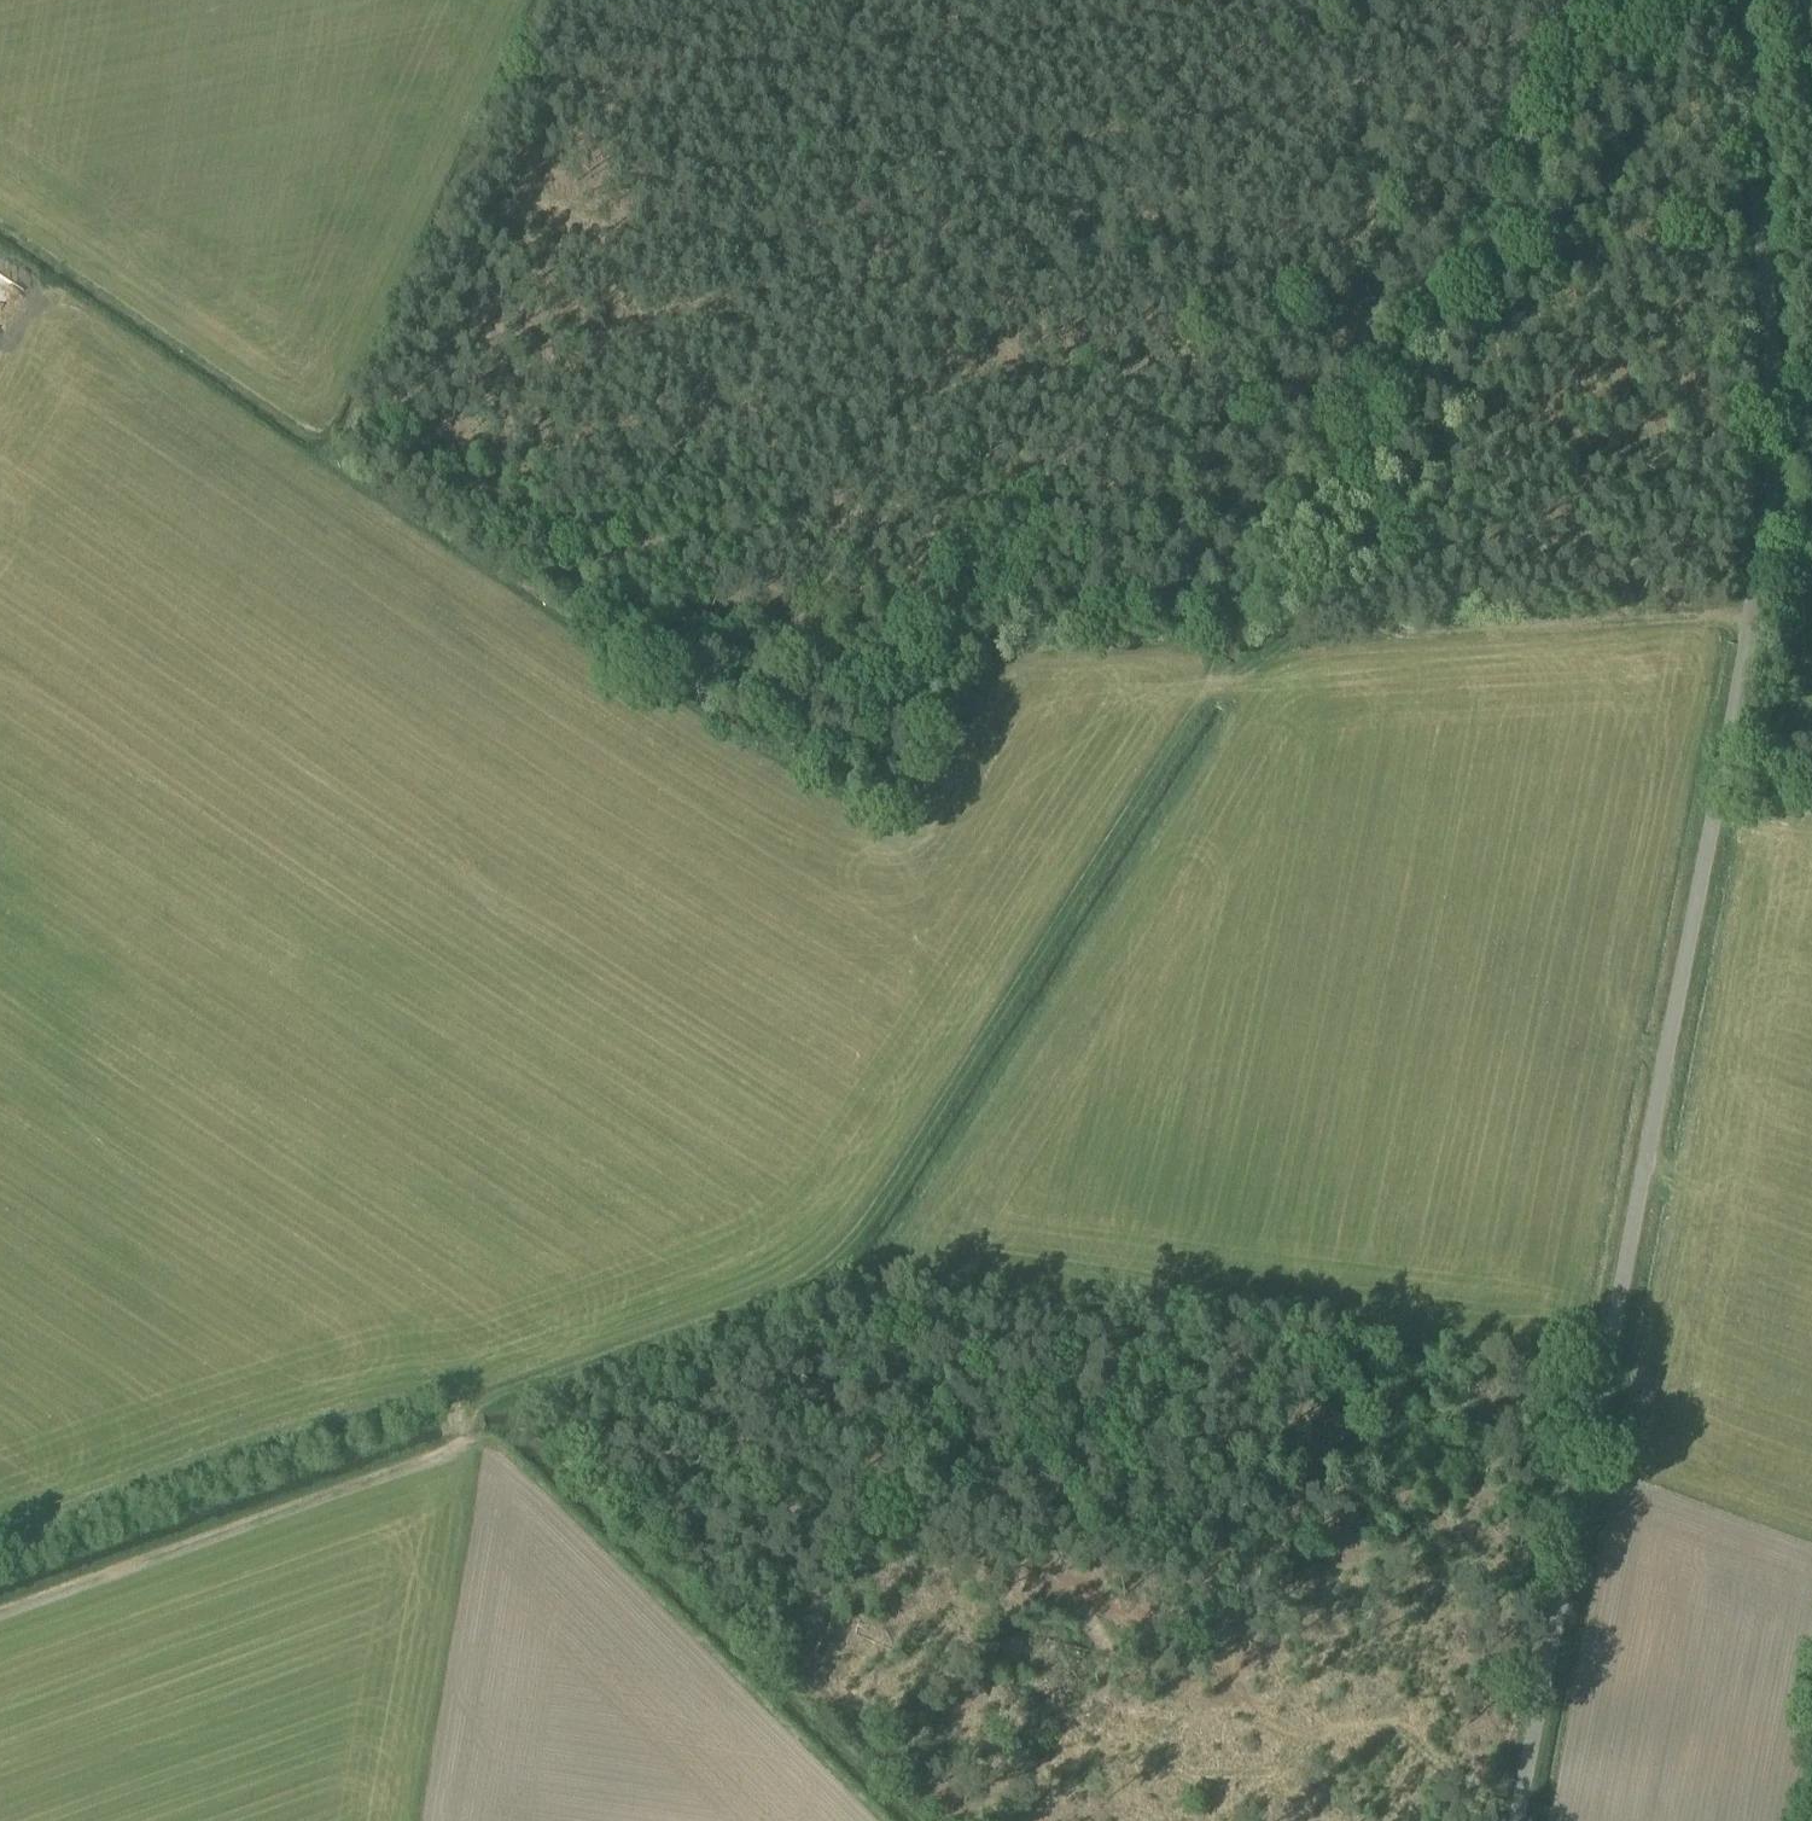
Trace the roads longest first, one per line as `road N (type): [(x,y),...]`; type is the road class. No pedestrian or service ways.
road 1 (unclassified): [(1512,1820),(1659,1104),(1762,523),(1771,336),(1741,0)]
road 2 (track): [(1748,619),(1726,612),(1442,627),(1405,622),(1363,592),(1330,601),(1302,621)]

